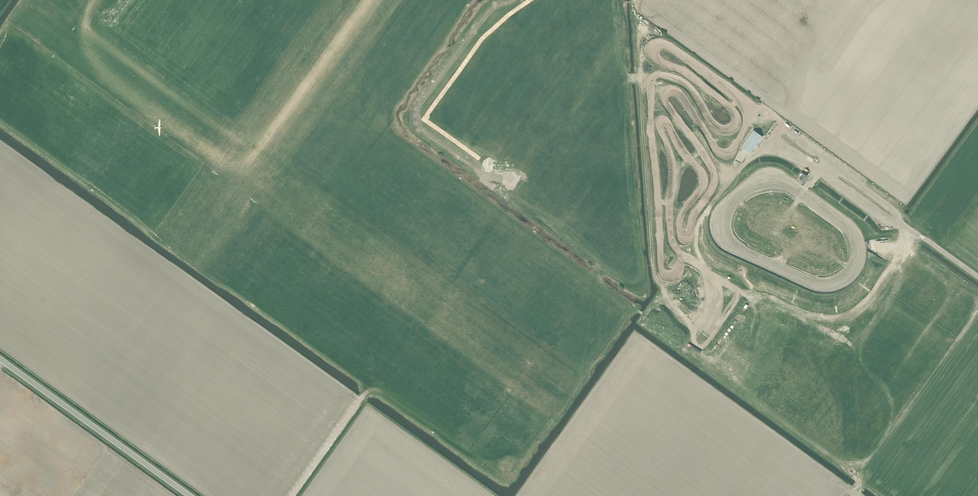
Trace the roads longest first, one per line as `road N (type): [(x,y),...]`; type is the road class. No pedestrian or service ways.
road 1 (unclassified): [(190,495),(0,359)]

